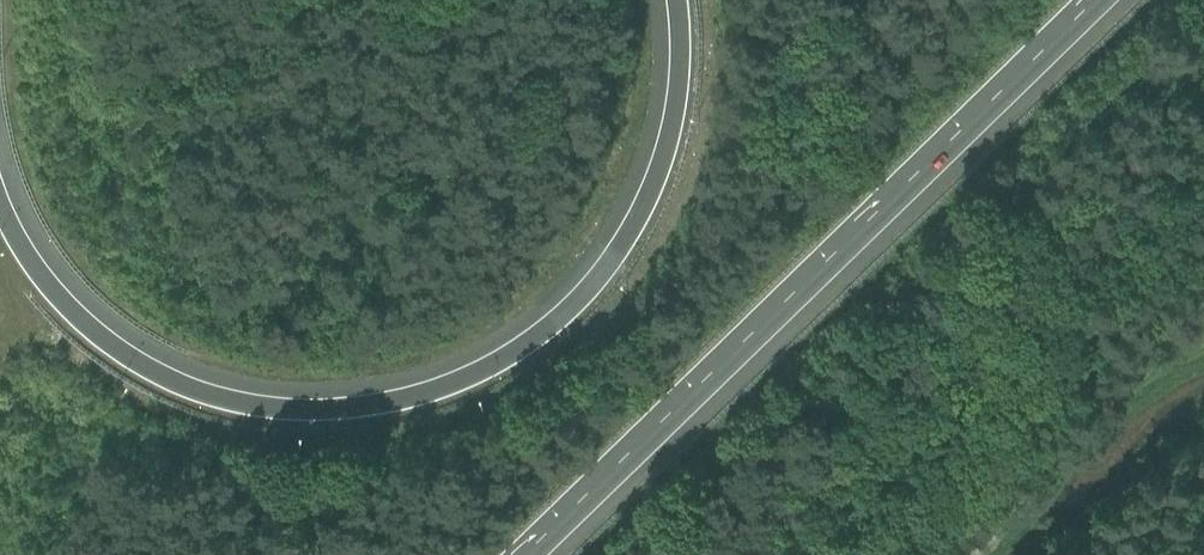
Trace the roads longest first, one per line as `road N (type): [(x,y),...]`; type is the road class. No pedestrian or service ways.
road 1 (motorway): [(676,0),(676,91),(666,145),(622,241),(535,335),(453,383),(408,398),(278,406),(221,396),(132,360),(56,294),(0,199)]
road 2 (motorway): [(539,554),(1103,0)]
road 3 (track): [(978,554),(1203,311)]

